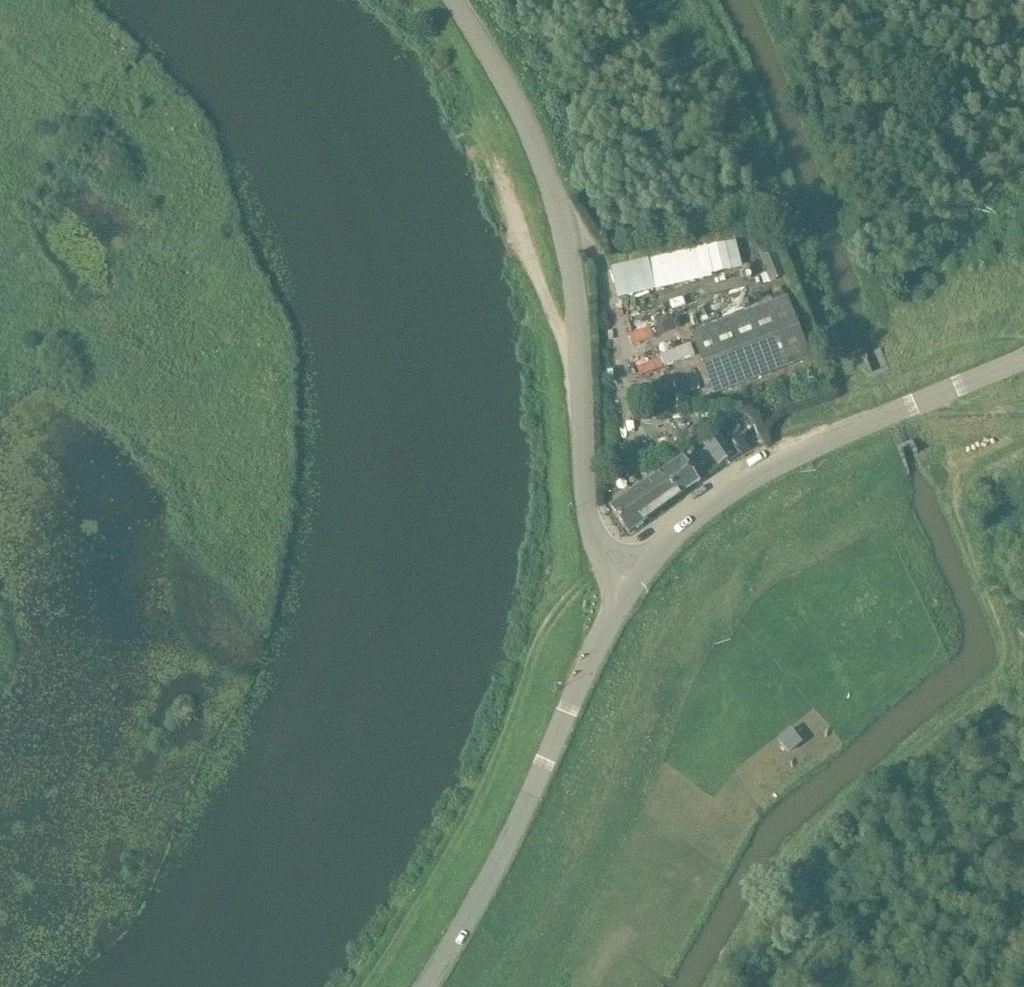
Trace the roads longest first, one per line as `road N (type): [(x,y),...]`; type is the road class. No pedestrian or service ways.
road 1 (unclassified): [(617,588),(582,503),(575,253),(536,144),(452,0)]
road 2 (tertiary): [(617,588),(678,528),(742,482),(1023,358)]
road 3 (tertiary): [(427,986),(517,819),(617,588)]
road 4 (track): [(494,169),(522,256),(577,369)]
road 5 (track): [(865,392),(978,349),(1016,361)]

